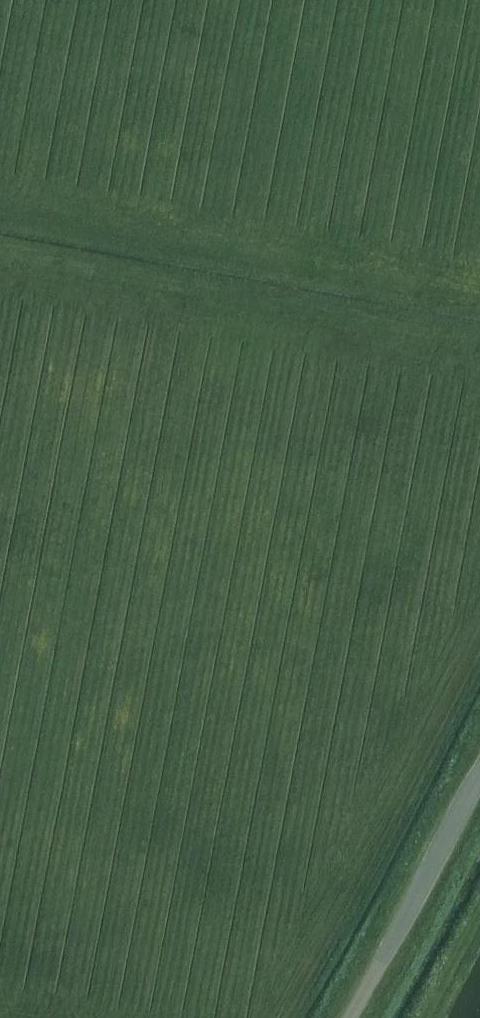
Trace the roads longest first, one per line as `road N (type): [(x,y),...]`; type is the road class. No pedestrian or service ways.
road 1 (unclassified): [(349,1017),(479,771)]

